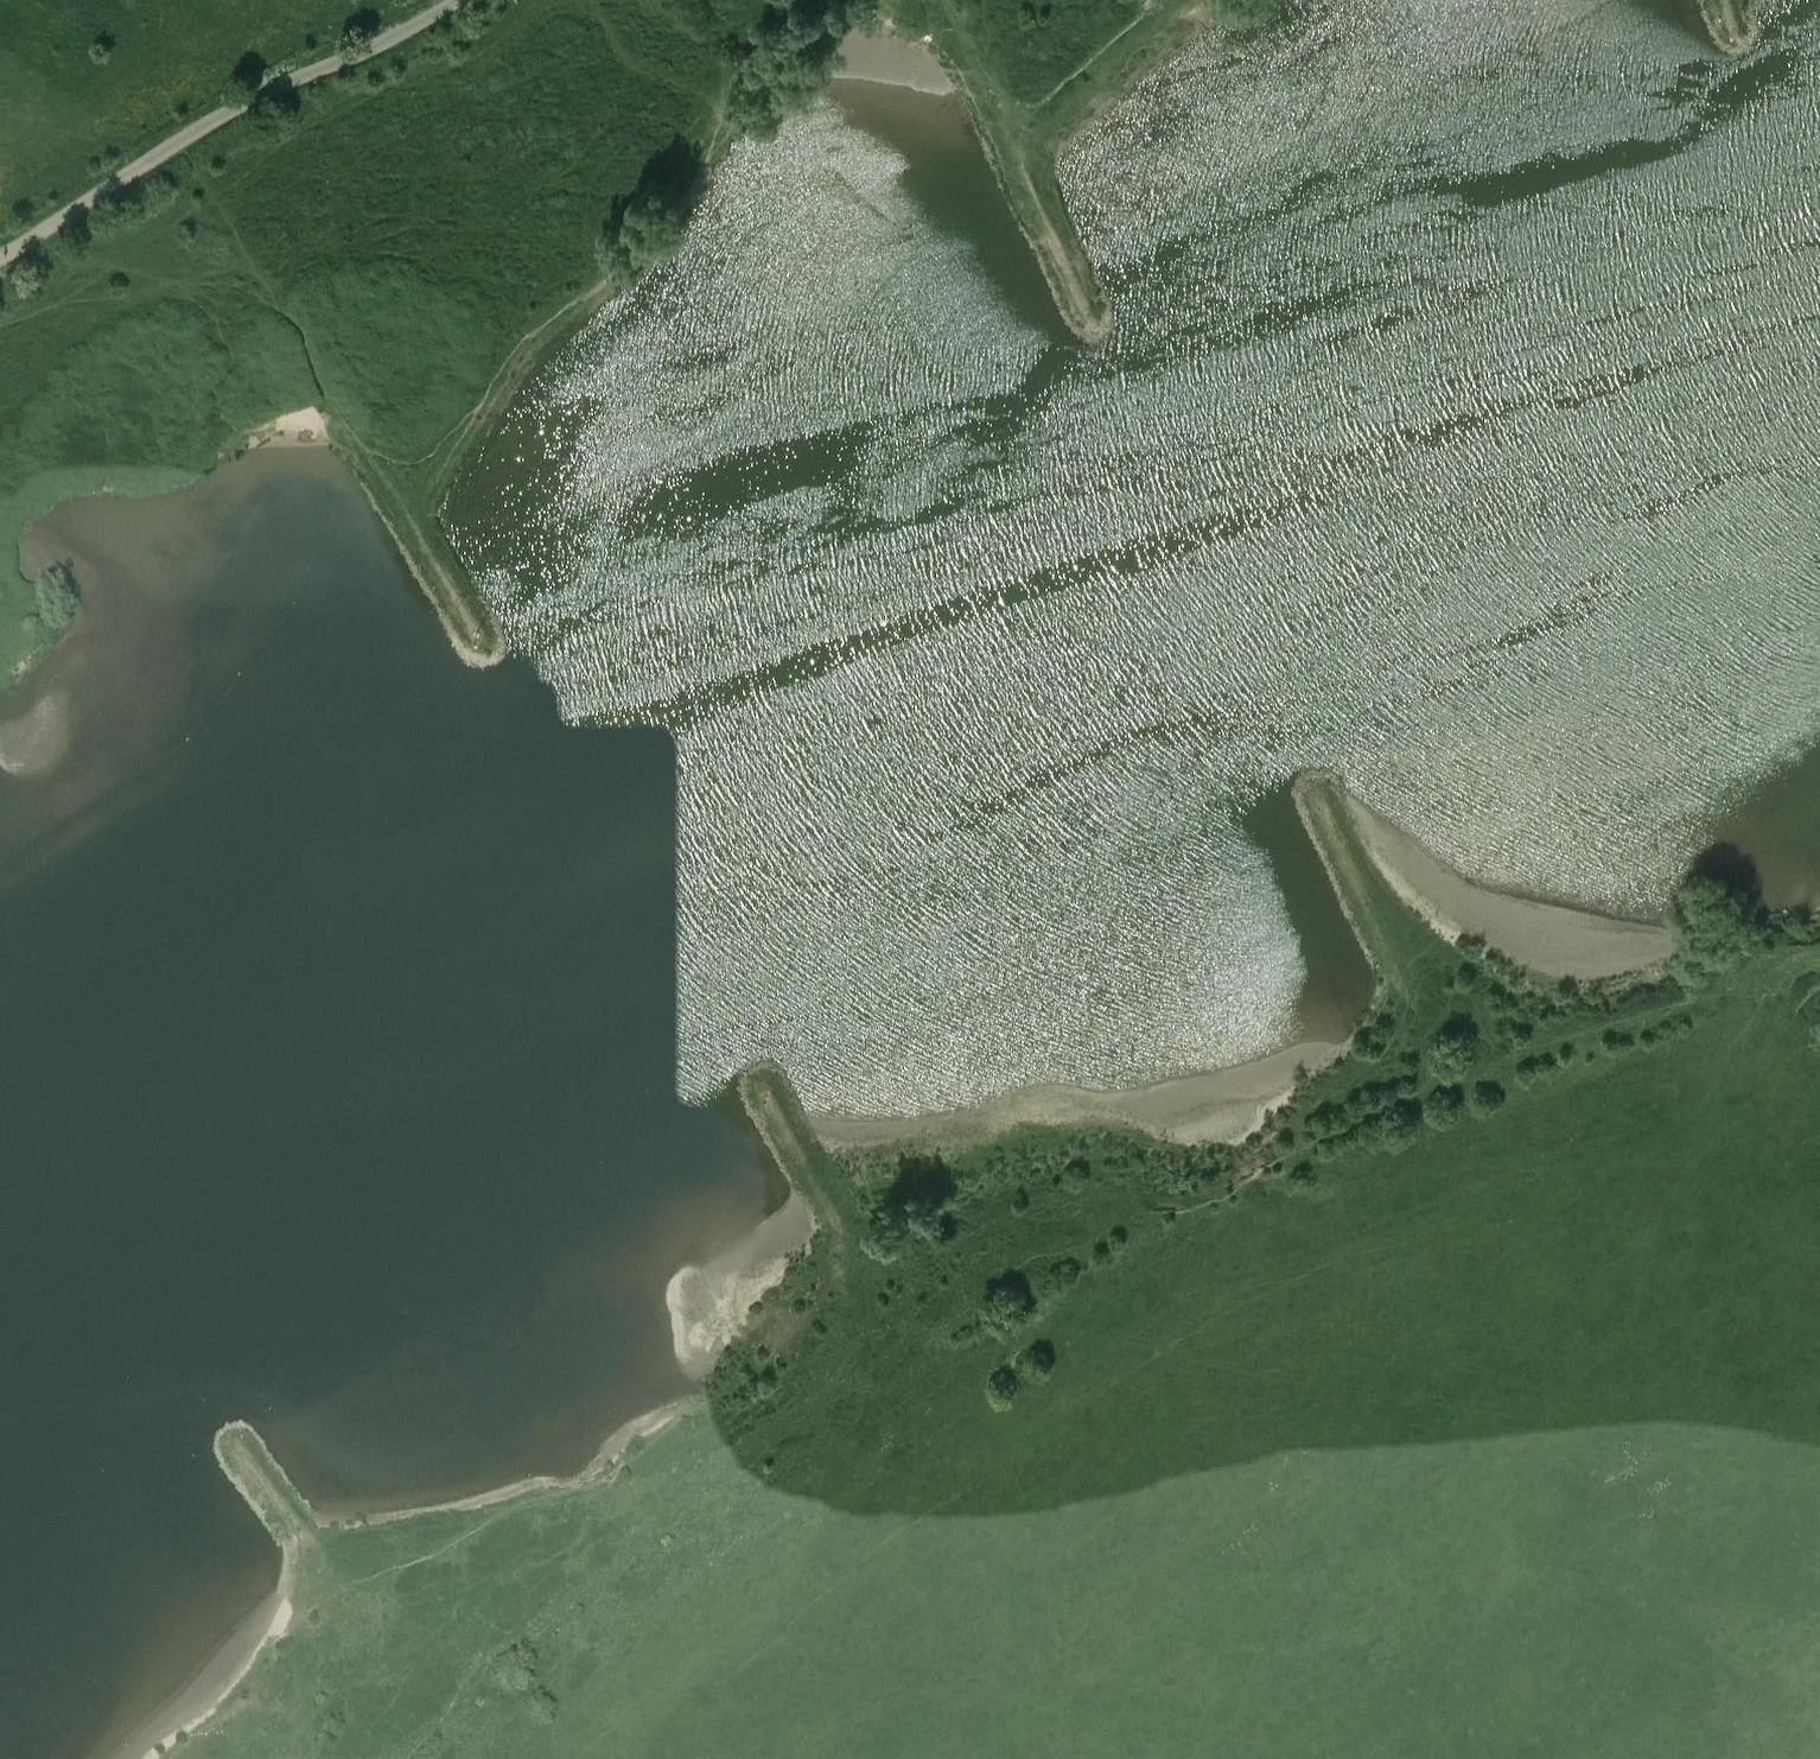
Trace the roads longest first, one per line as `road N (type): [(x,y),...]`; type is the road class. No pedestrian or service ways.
road 1 (unclassified): [(0,261),(182,134),(390,42),(457,0)]

